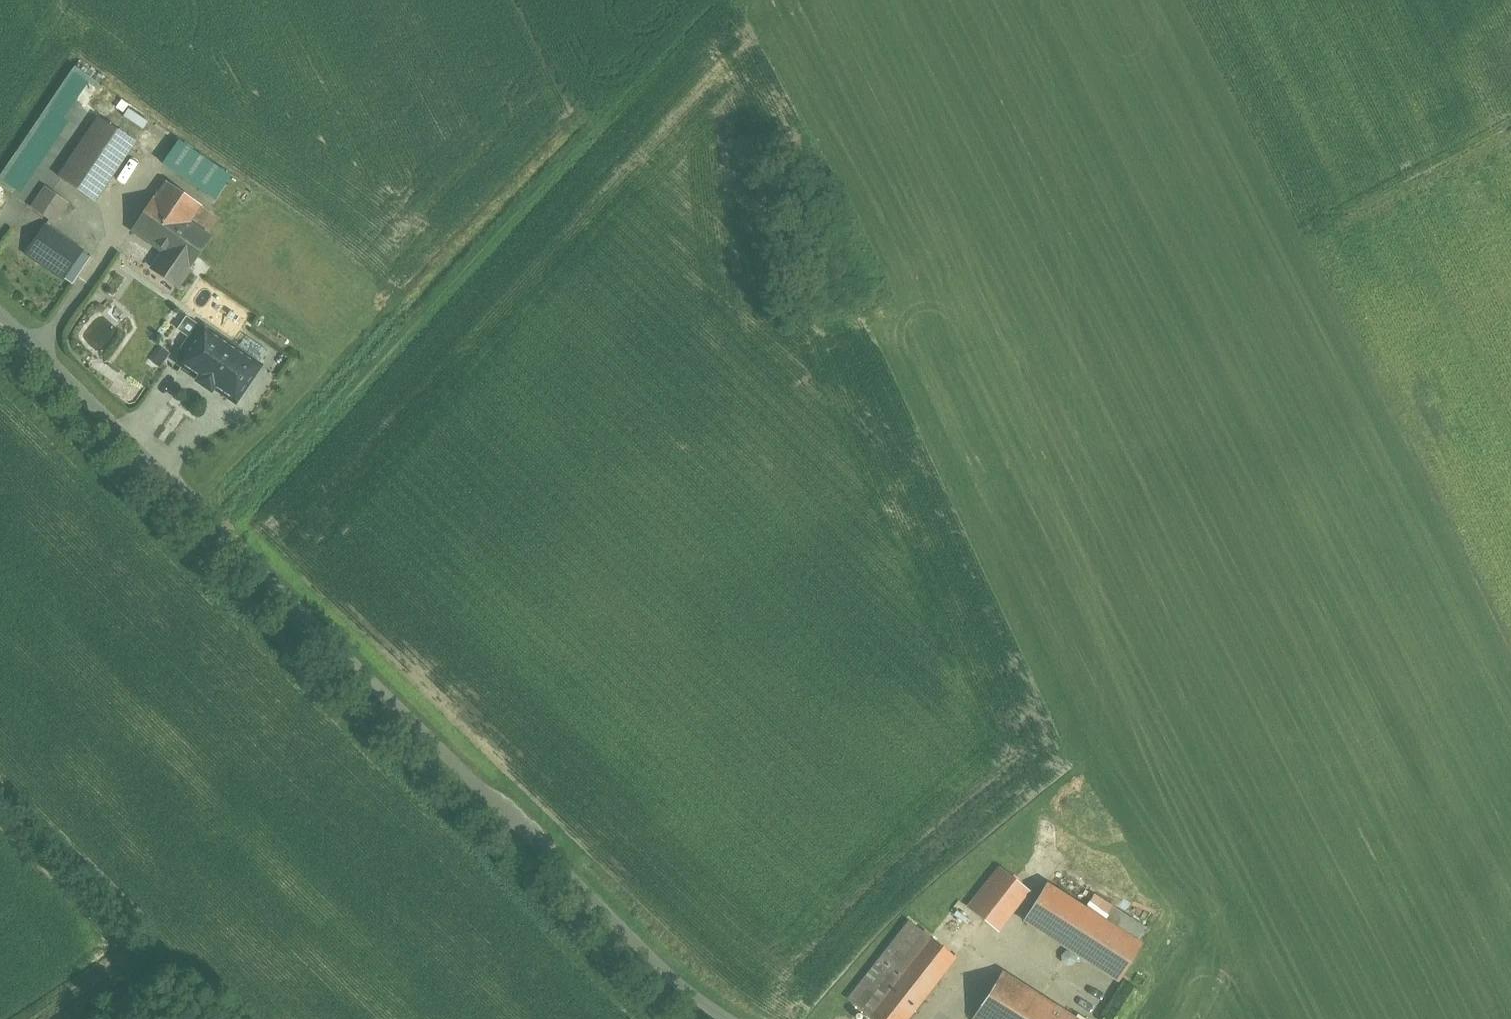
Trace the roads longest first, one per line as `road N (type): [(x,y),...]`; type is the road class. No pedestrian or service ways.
road 1 (unclassified): [(721,1018),(0,314)]

